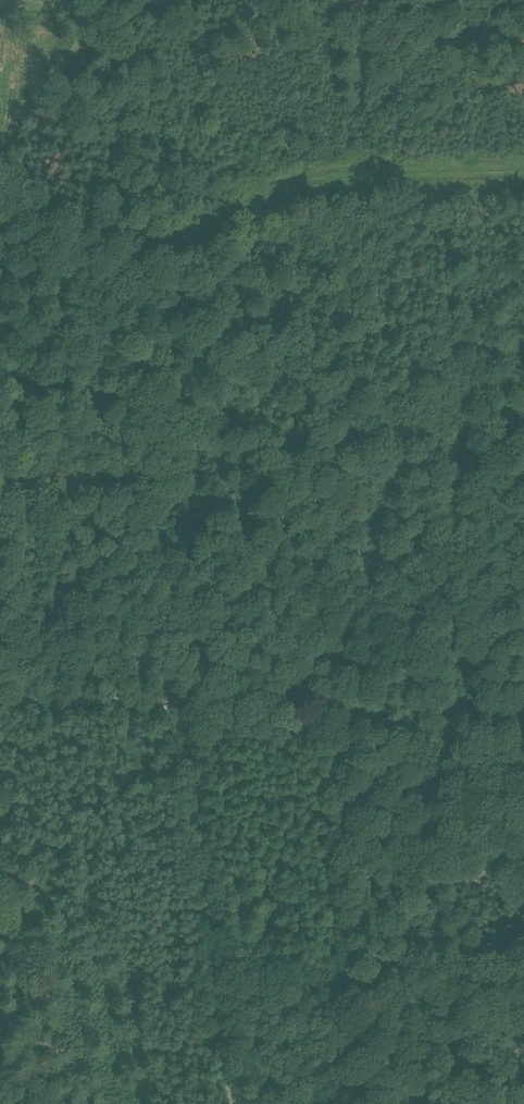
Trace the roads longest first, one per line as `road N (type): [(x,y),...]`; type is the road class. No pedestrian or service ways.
road 1 (unclassified): [(231,1103),(187,715),(175,706),(0,702)]
road 2 (track): [(89,285),(341,172),(523,166)]
road 3 (unclassified): [(325,1103),(523,1003)]

